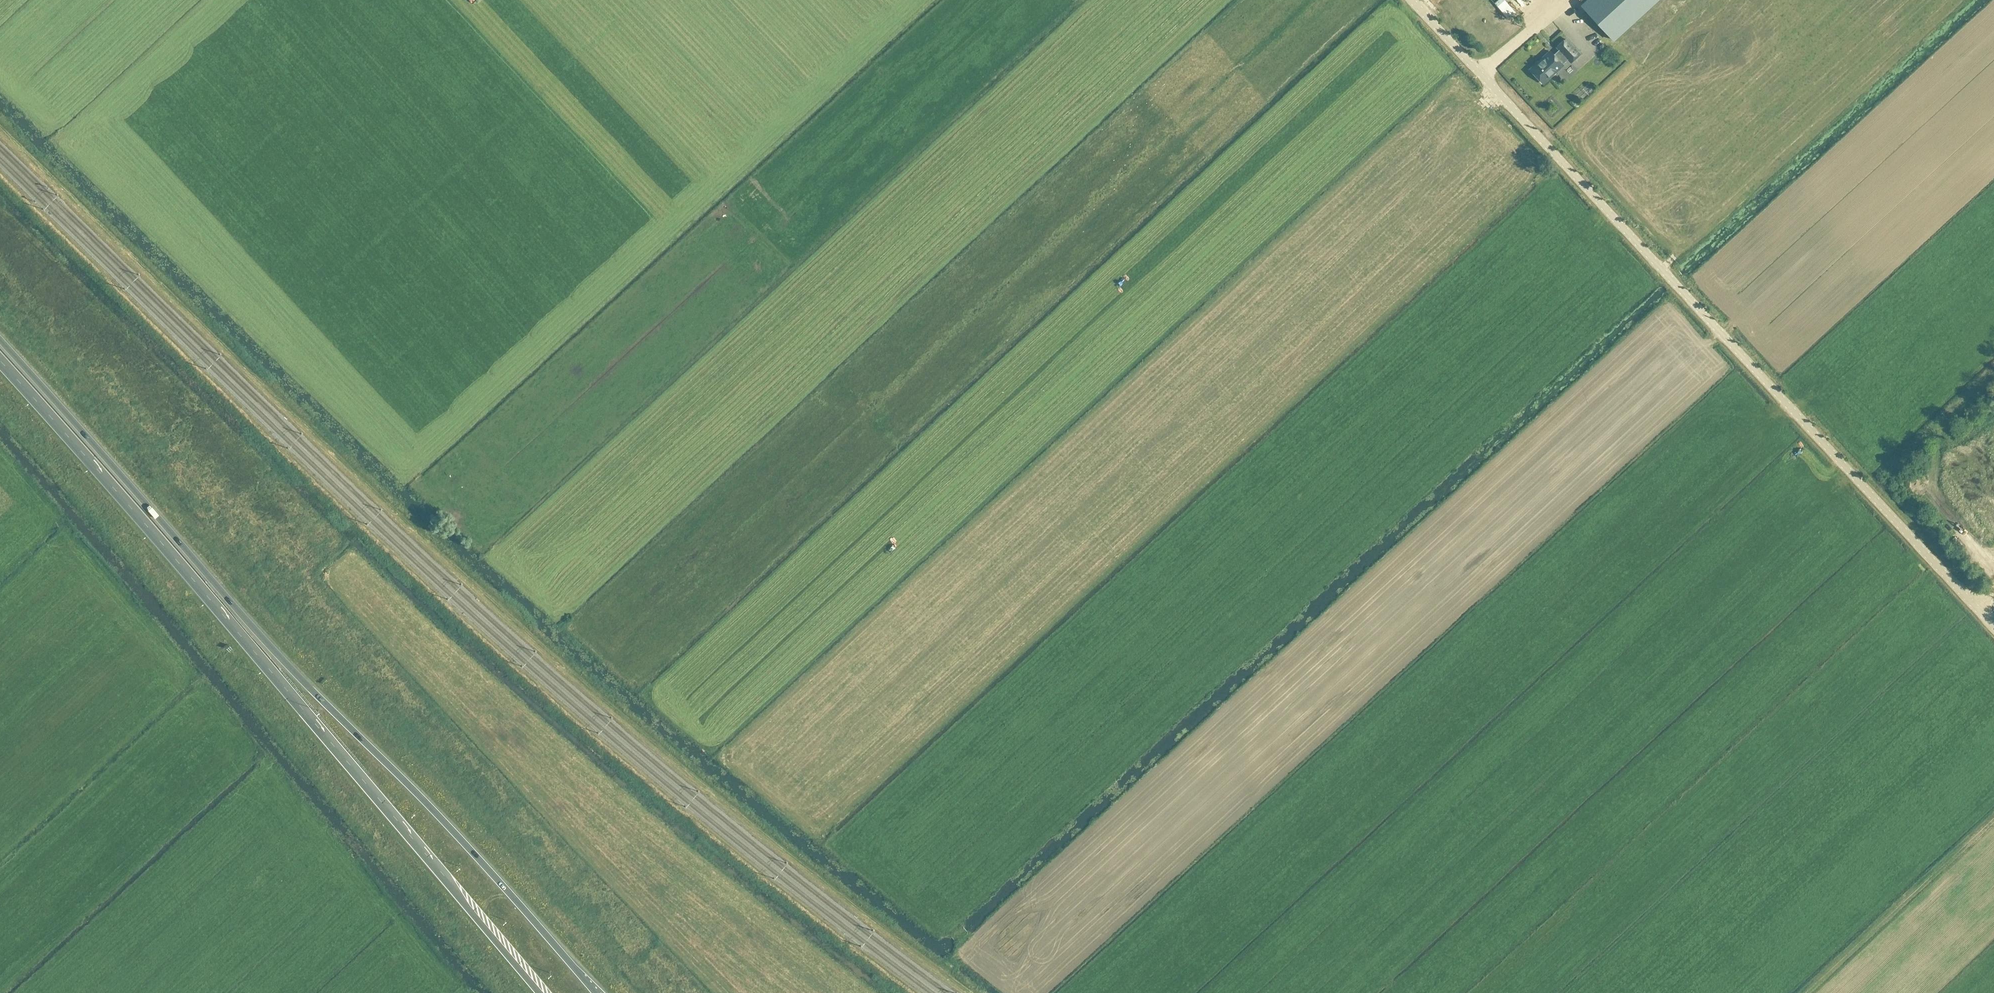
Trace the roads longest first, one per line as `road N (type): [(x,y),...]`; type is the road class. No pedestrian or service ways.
road 1 (trunk): [(587,981),(275,651),(0,341)]
road 2 (unclassified): [(1993,624),(1415,0)]
road 3 (trunk): [(0,363),(540,992)]

